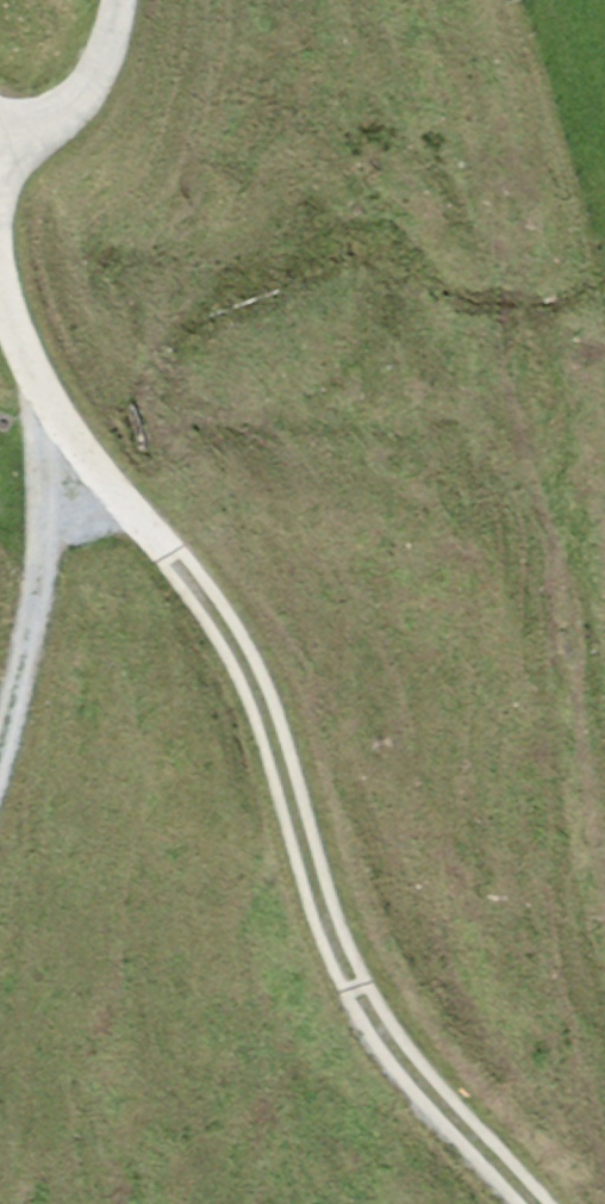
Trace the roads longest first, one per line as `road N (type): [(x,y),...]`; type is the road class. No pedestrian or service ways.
road 1 (track): [(84,463),(231,635),(336,926),(388,1028),(534,1203)]
road 2 (track): [(84,463),(0,746)]
road 3 (track): [(0,271),(8,321),(84,463)]

